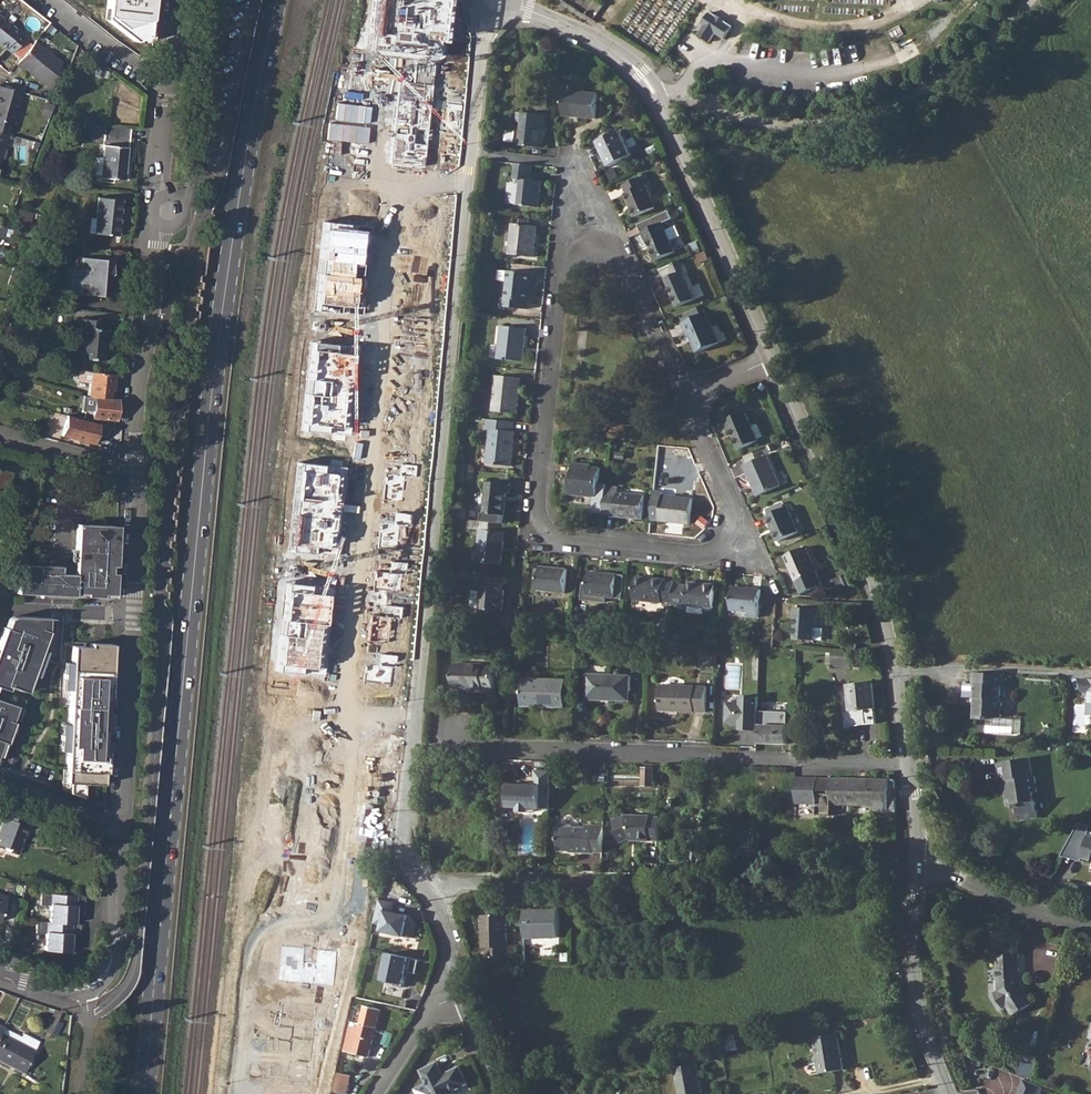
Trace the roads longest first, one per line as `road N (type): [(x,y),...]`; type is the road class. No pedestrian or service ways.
road 1 (secondary): [(148,1093),(210,427),(234,237),(279,0)]
road 2 (residential): [(684,393),(732,514),(721,547),(701,556),(552,535),(536,505),(561,273),(585,247),(601,245),(618,258)]
road 3 (residential): [(416,719),(348,715),(391,197),(468,177)]
road 4 (residential): [(468,177),(416,719)]
road 5 (residential): [(447,728),(467,743),(908,764)]
road 6 (tertiary): [(908,764),(872,584),(774,355)]
road 7 (unclassified): [(1032,0),(942,73),(825,111),(728,111),(681,93),(657,98)]
road 8 (residential): [(405,828),(365,859),(356,915),(335,926),(280,921),(259,934),(242,1093)]
road 9 (tertiary): [(774,355),(657,98)]
road 10 (residential): [(695,889),(458,878),(431,891)]
road 11 (tertiary): [(0,972),(74,987),(107,968),(116,934),(120,818)]
road 12 (tertiary): [(137,470),(139,384),(150,359),(164,227)]
road 13 (tertiary): [(946,1093),(912,962),(916,858)]
road 14 (tertiary): [(120,818),(131,614)]
road 15 (residential): [(916,858),(1090,925)]
road 16 (tertiary): [(657,98),(597,37),(513,5)]
road 17 (residential): [(487,16),(468,177)]
road 18 (unclassified): [(174,100),(49,0)]
road 19 (residential): [(618,258),(684,393)]
road 20 (tertiary): [(131,614),(137,470)]
road 21 (residential): [(0,436),(137,470)]
road 22 (residential): [(131,614),(11,611),(0,618)]
road 23 (residential): [(377,1093),(417,1027),(460,995)]
road 24 (residential): [(0,777),(120,818)]

